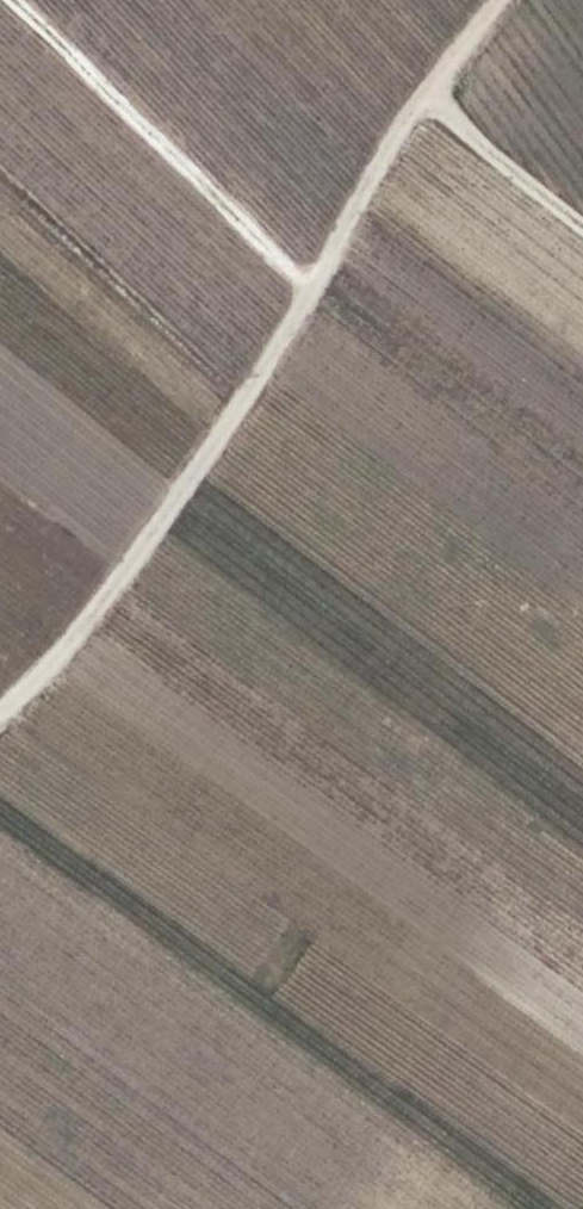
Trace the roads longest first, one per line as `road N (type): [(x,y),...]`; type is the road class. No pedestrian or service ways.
road 1 (track): [(0,724),(56,673),(273,372),(344,259),(425,101),(508,0)]
road 2 (track): [(425,101),(582,227)]

